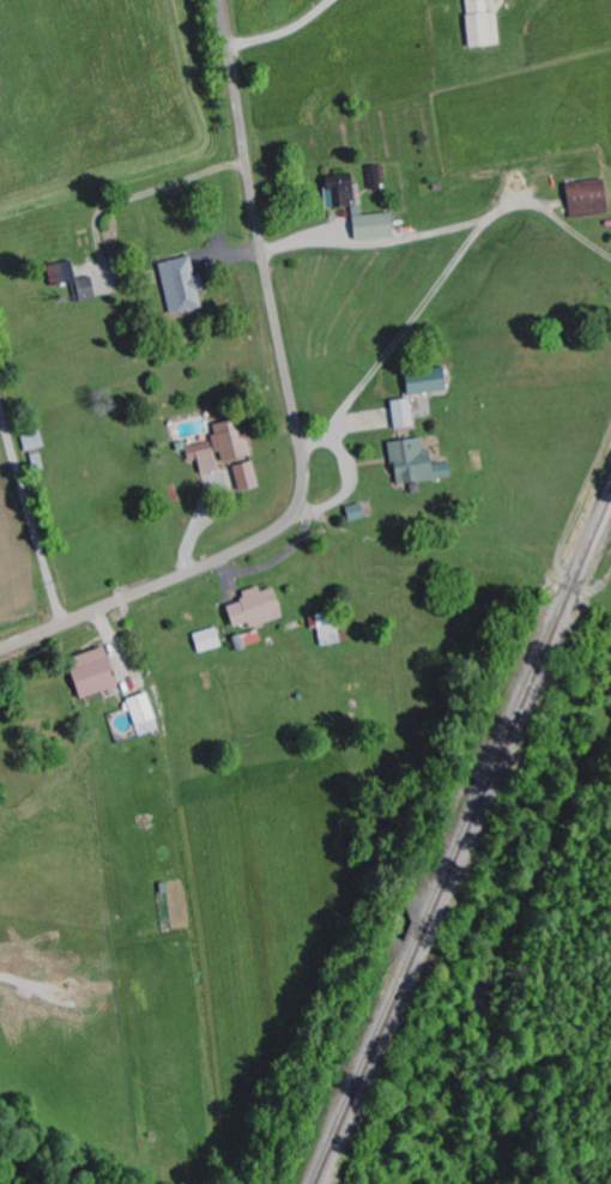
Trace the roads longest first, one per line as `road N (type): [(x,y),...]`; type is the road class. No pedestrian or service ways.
road 1 (residential): [(0,652),(264,542),(283,531),(303,500),(306,465),(220,0)]

